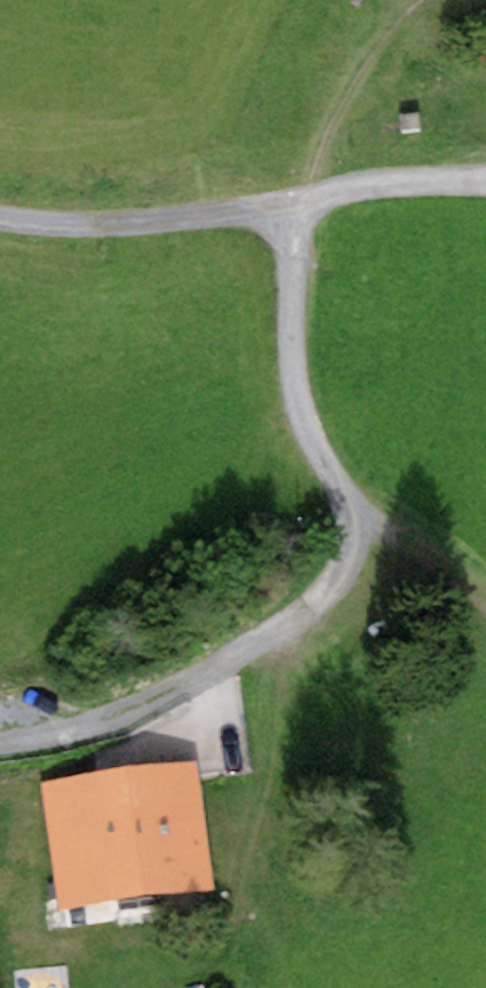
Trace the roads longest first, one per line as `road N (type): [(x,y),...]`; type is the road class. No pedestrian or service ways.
road 1 (unclassified): [(485,181),(409,181),(100,230),(0,217)]
road 2 (track): [(301,204),(292,340),(298,403),(317,452),(362,513),(485,603)]
road 3 (track): [(362,513),(355,563),(323,604),(244,658),(150,712),(0,748)]

